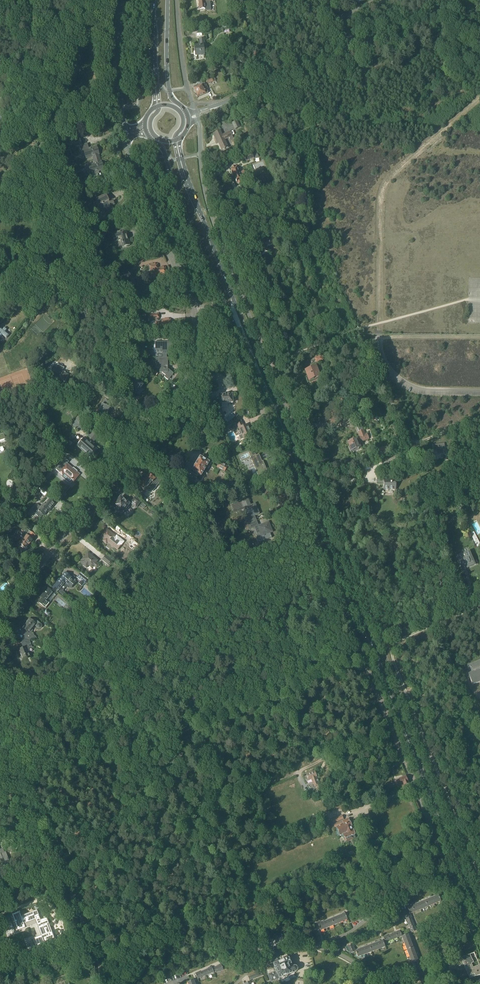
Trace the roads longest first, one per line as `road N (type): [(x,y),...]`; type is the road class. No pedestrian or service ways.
road 1 (unclassified): [(467,919),(268,417),(214,309),(194,309)]
road 2 (primary): [(479,919),(241,330)]
road 3 (unclassified): [(378,636),(205,204),(198,120)]
road 4 (unclassified): [(0,617),(181,389),(197,345),(194,309)]
road 5 (track): [(479,877),(392,656),(404,637),(479,605)]
road 6 (unclassified): [(0,701),(105,983)]
road 7 (track): [(479,96),(385,186),(378,323)]
road 8 (primary): [(147,134),(164,150),(178,200),(241,330)]
road 9 (primary): [(241,330),(183,170)]
road 10 (unclassified): [(194,309),(133,162)]
road 11 (unclassified): [(226,104),(351,50)]
road 12 (secondary): [(120,0),(124,129)]
road 13 (unclassified): [(351,50),(461,0)]
road 14 (primary): [(187,113),(170,92),(167,0)]

